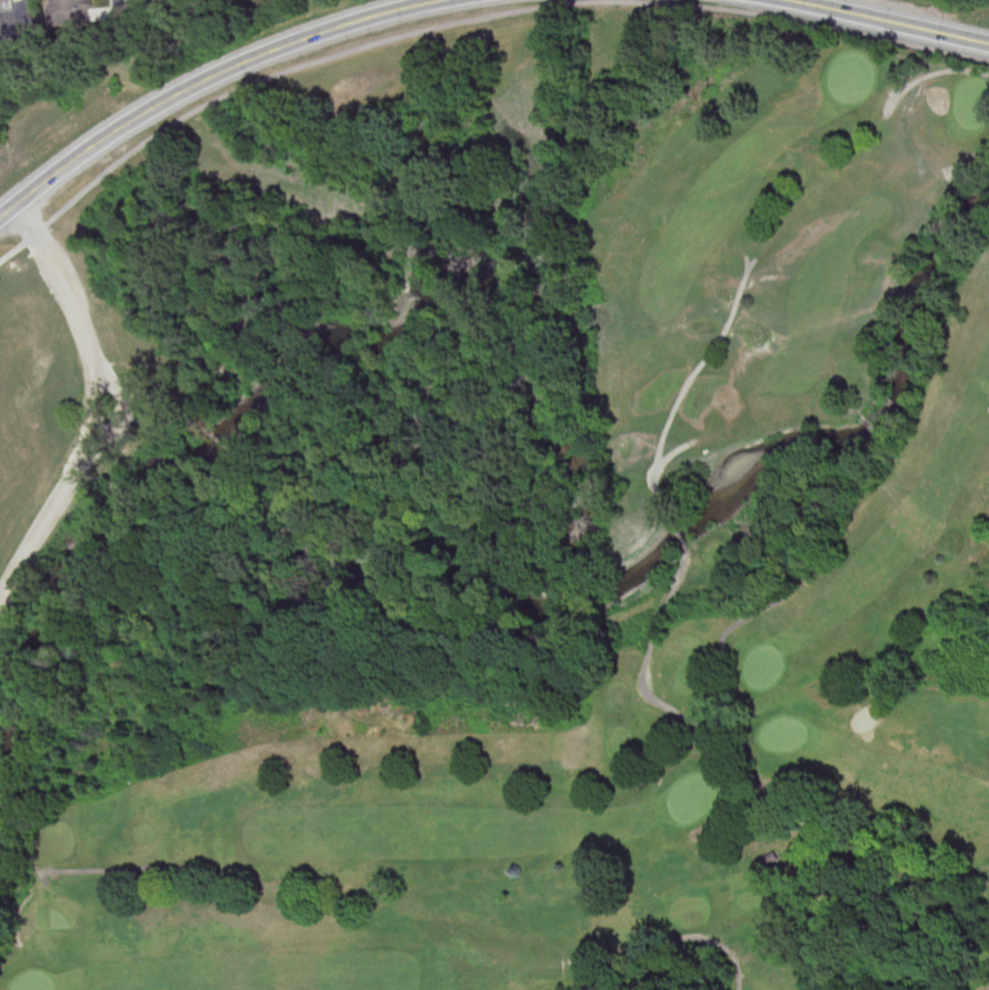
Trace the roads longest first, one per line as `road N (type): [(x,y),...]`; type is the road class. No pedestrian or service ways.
road 1 (tertiary): [(14,202),(121,125),(229,67),(349,21),(440,0)]
road 2 (residential): [(14,202),(57,273),(90,351),(95,392),(92,441),(0,609)]
road 3 (tertiary): [(785,0),(988,45)]

